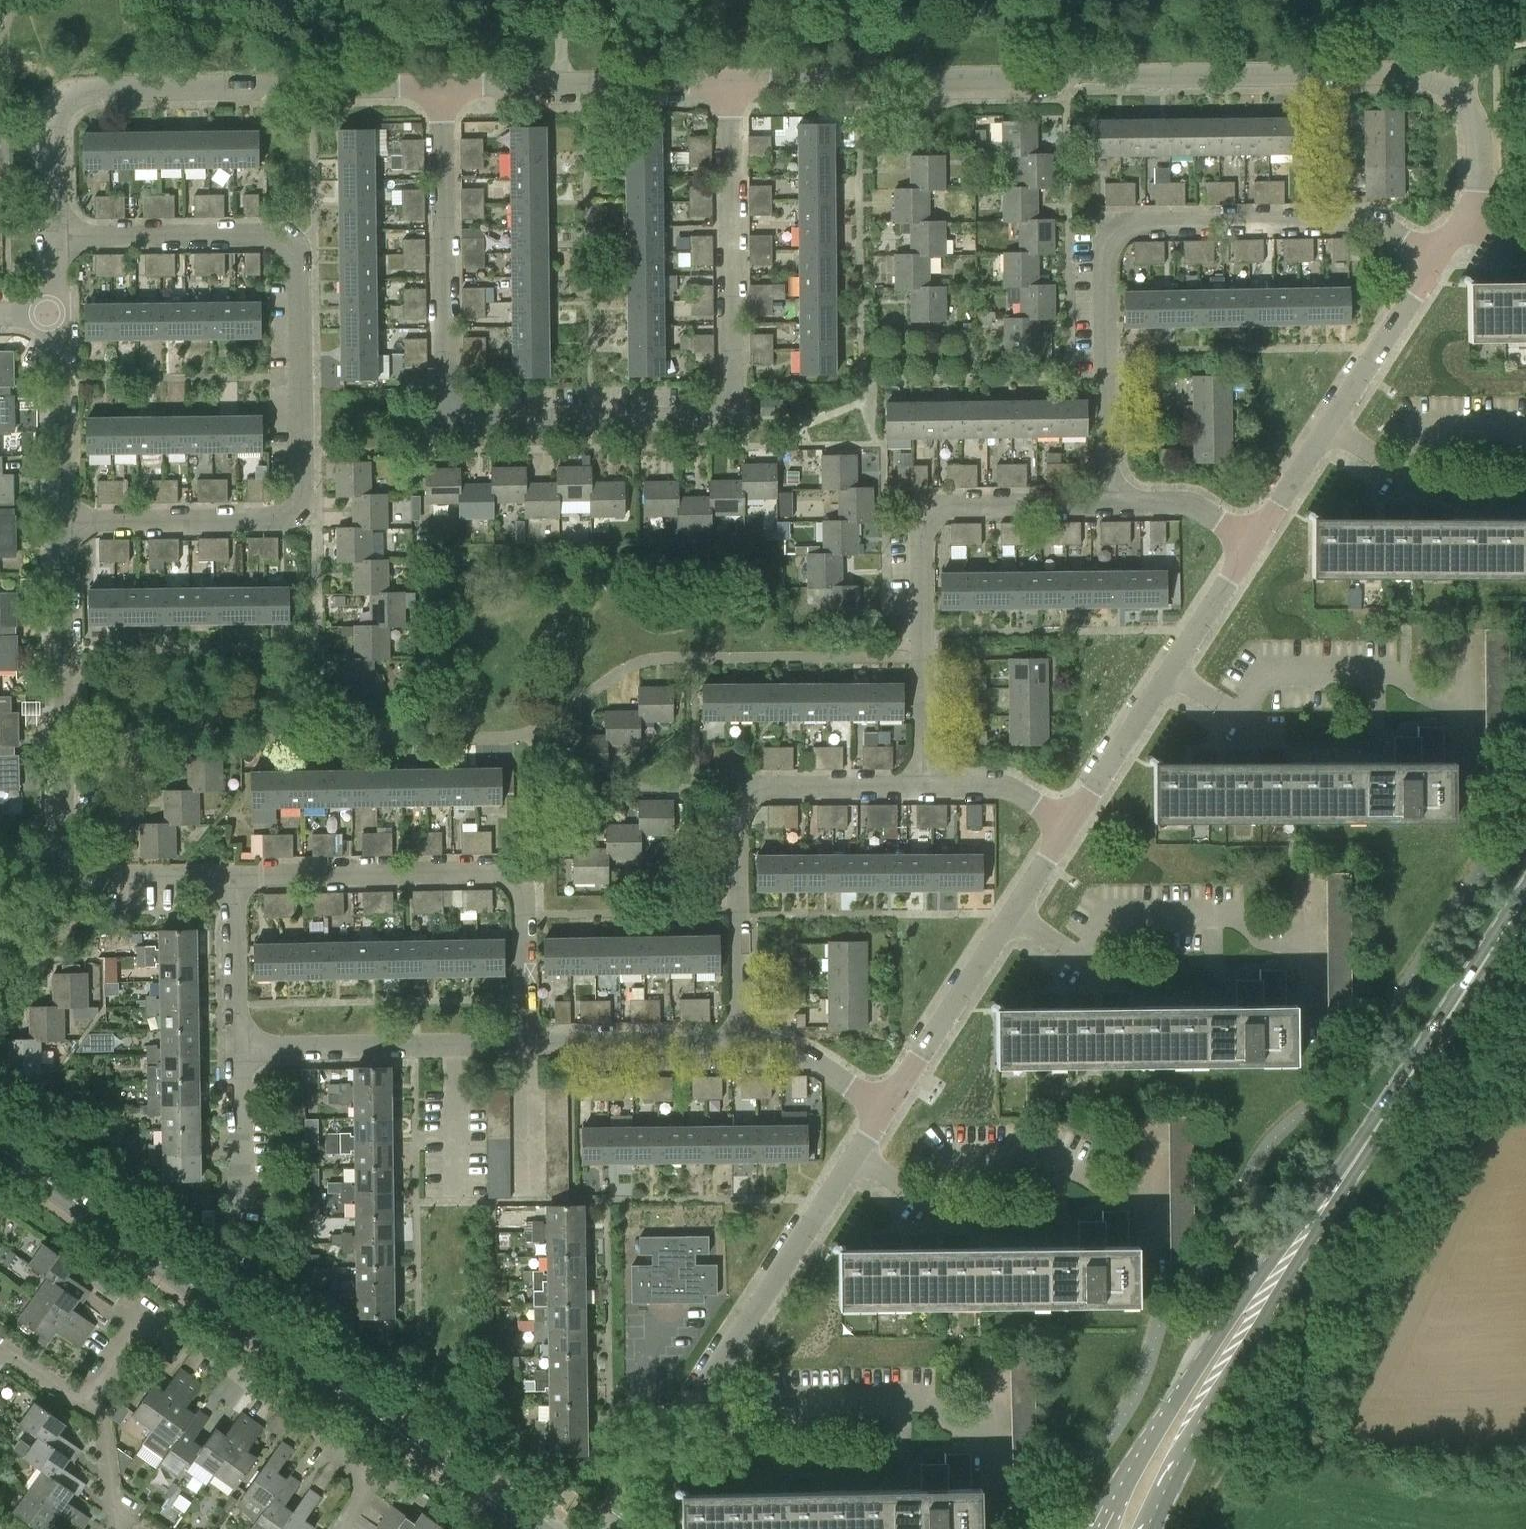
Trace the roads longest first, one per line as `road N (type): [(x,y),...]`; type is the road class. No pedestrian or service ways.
road 1 (residential): [(439,89),(447,396),(459,411),(484,418),(706,418),(722,408),(729,384),(726,88)]
road 2 (residential): [(62,523),(276,516),(304,496),(303,266),(301,253),(279,234),(57,236)]
road 3 (residential): [(726,88),(1451,87)]
road 4 (tertiary): [(533,1528),(0,1149)]
road 5 (residential): [(1104,501),(1106,254),(1123,228),(1367,220),(1439,261)]
road 6 (residential): [(57,236),(55,129),(65,99),(86,90),(439,89)]
road 7 (residential): [(229,874),(71,872),(62,523)]
road 8 (primary): [(1267,1288),(1525,896)]
road 9 (residential): [(77,1401),(145,1310),(379,1473),(346,1528)]
road 10 (residential): [(523,1043),(522,892),(498,871),(229,874)]
road 11 (residential): [(925,787),(924,543),(933,516),(945,505),(1104,501)]
road 12 (residential): [(736,1038),(736,822),(744,797),(770,789),(925,787)]
road 13 (residential): [(1467,714),(1392,672),(1267,674),(1242,715),(1165,672)]
road 14 (residential): [(1152,1188),(1095,1189),(1054,1160),(949,1158),(921,1197),(852,1158)]
road 15 (residential): [(995,1424),(958,1424),(926,1403),(793,1404),(769,1441),(699,1400)]
road 16 (residential): [(1304,927),(1227,897),(1133,903),(1098,943),(1000,922)]
road 17 (primary): [(1267,1288),(1167,1414),(1105,1528)]
road 18 (residential): [(439,89),(726,88)]
road 19 (residential): [(699,1400),(852,1158)]
road 20 (primary): [(1148,1528),(1267,1288)]
road 21 (residential): [(1525,413),(1424,414),(1405,454),(1389,454),(1338,421)]
road 22 (residential): [(234,1048),(454,1045)]
road 23 (residential): [(882,1104),(1000,922)]
road 24 (residential): [(523,1043),(736,1038)]
road 25 (residential): [(62,523),(59,316)]
road 26 (residential): [(1338,421),(1439,261)]
road 27 (residential): [(1067,824),(1165,672)]
road 28 (residential): [(234,1048),(229,874)]
road 29 (residential): [(239,1216),(234,1048)]
road 30 (residential): [(736,1038),(798,1049),(882,1104)]
road 31 (residential): [(1461,230),(1484,184),(1474,124),(1451,87)]
road 32 (residential): [(1104,501),(1182,503),(1248,542)]
road 33 (residential): [(1165,672),(1248,542)]
road 34 (residential): [(925,787),(1009,786),(1067,824)]
road 35 (residential): [(616,1528),(699,1400)]
road 36 (residential): [(523,1043),(527,1194)]
road 37 (residential): [(1248,542),(1338,421)]
road 38 (residential): [(116,1528),(102,1417),(77,1401)]
road 39 (residential): [(454,1185),(454,1045)]

